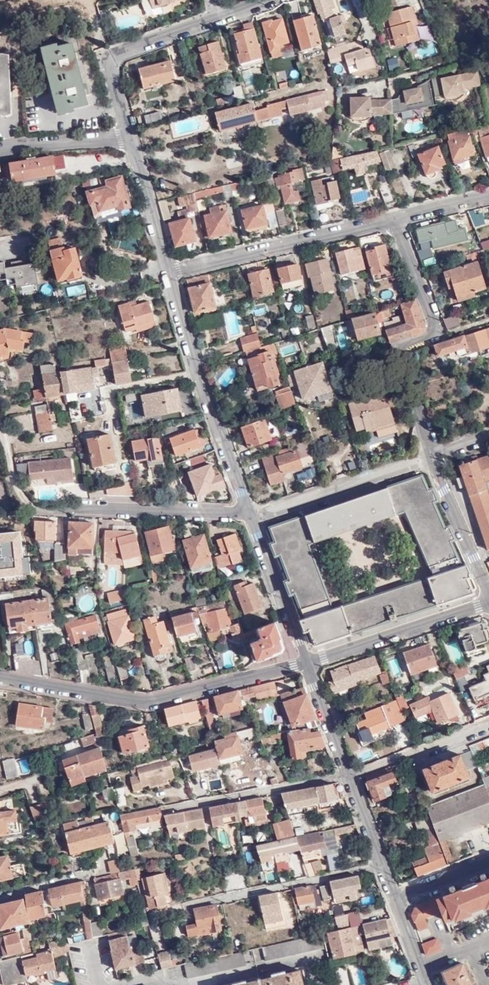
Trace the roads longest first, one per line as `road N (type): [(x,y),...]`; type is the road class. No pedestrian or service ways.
road 1 (residential): [(0,676),(147,701),(304,664)]
road 2 (residential): [(433,460),(405,357),(434,324),(396,220)]
road 3 (residential): [(246,514),(165,274)]
road 4 (residential): [(128,139),(110,74),(116,51),(269,0)]
road 5 (residential): [(165,274),(396,220)]
road 6 (residential): [(33,506),(246,514)]
road 7 (residential): [(186,906),(379,867)]
road 8 (residential): [(247,518),(433,460)]
road 9 (residential): [(304,664),(488,601)]
road 10 (residential): [(163,810),(346,776)]
road 11 (residential): [(304,664),(247,518)]
road 12 (residential): [(346,776),(488,721)]
road 13 (residential): [(488,590),(433,460)]
road 14 (residential): [(165,274),(128,139)]
road 15 (residential): [(0,147),(128,139)]

